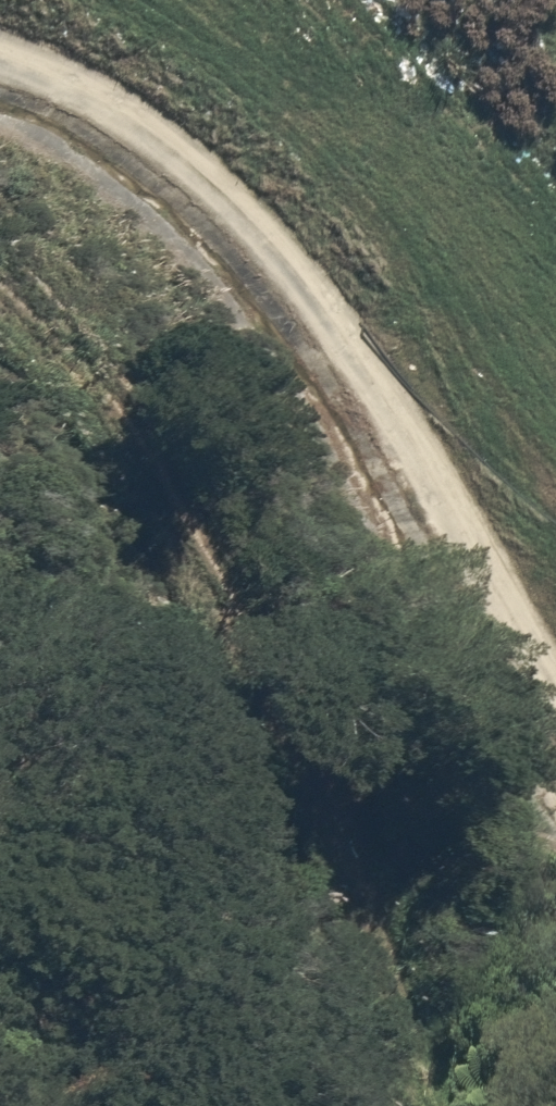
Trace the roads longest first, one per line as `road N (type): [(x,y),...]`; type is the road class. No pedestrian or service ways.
road 1 (track): [(427,1105),(330,820),(95,414),(0,320)]
road 2 (track): [(555,683),(491,599),(279,256),(104,101),(0,73)]

